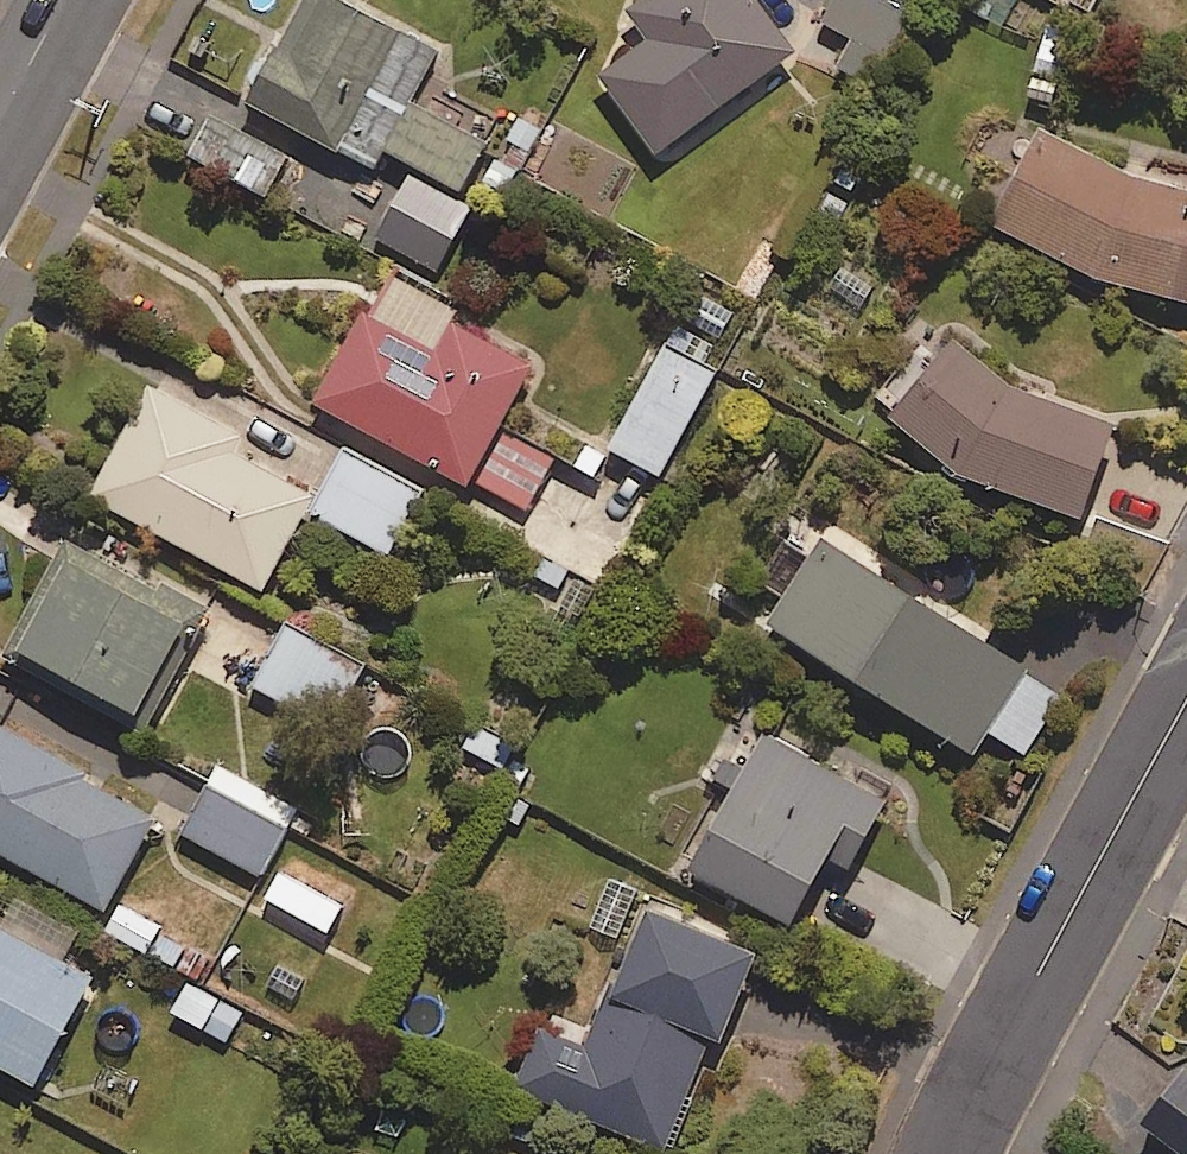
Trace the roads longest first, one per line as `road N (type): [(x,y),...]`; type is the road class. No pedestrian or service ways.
road 1 (residential): [(944,1153),(1186,698)]
road 2 (tertiary): [(61,0),(0,113)]

